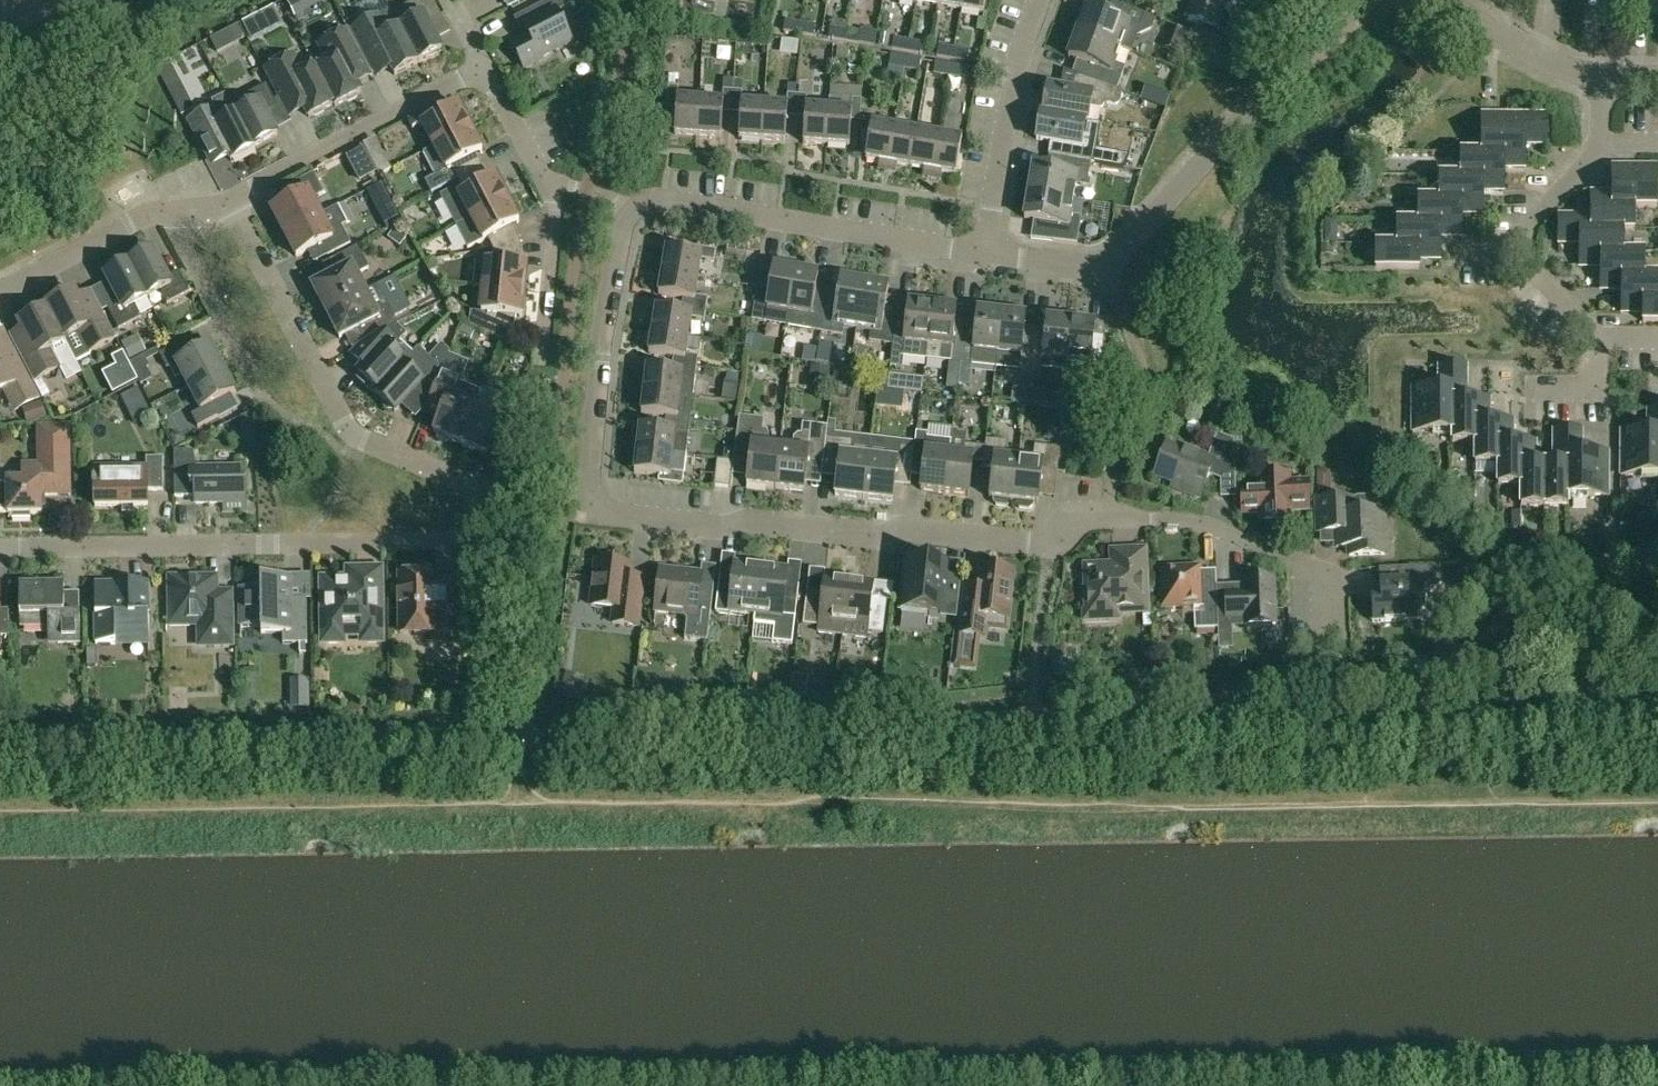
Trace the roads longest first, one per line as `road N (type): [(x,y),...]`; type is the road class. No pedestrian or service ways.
road 1 (residential): [(0,551),(469,546),(481,526),(474,487),(365,447),(351,434),(231,204)]
road 2 (residential): [(1343,637),(1338,575),(1191,521),(1077,521),(1047,544),(900,527),(867,534),(747,519),(713,527),(585,513),(587,497)]
road 3 (residential): [(1364,0),(1110,260),(1086,268),(987,253)]
road 4 (residential): [(987,253),(673,200),(641,204)]
road 5 (residential): [(641,204),(620,235),(587,497)]
road 6 (residential): [(231,204),(489,71)]
road 7 (residential): [(987,253),(1016,70),(1039,0)]
road 8 (residential): [(1600,144),(1530,226),(1524,247),(1595,337)]
road 9 (residential): [(0,290),(142,221),(184,214)]
road 10 (residential): [(260,390),(188,246),(184,214)]
road 11 (residential): [(1602,75),(1546,62),(1432,0)]
road 12 (residential): [(559,189),(549,344)]
road 13 (residential): [(489,71),(559,189)]

